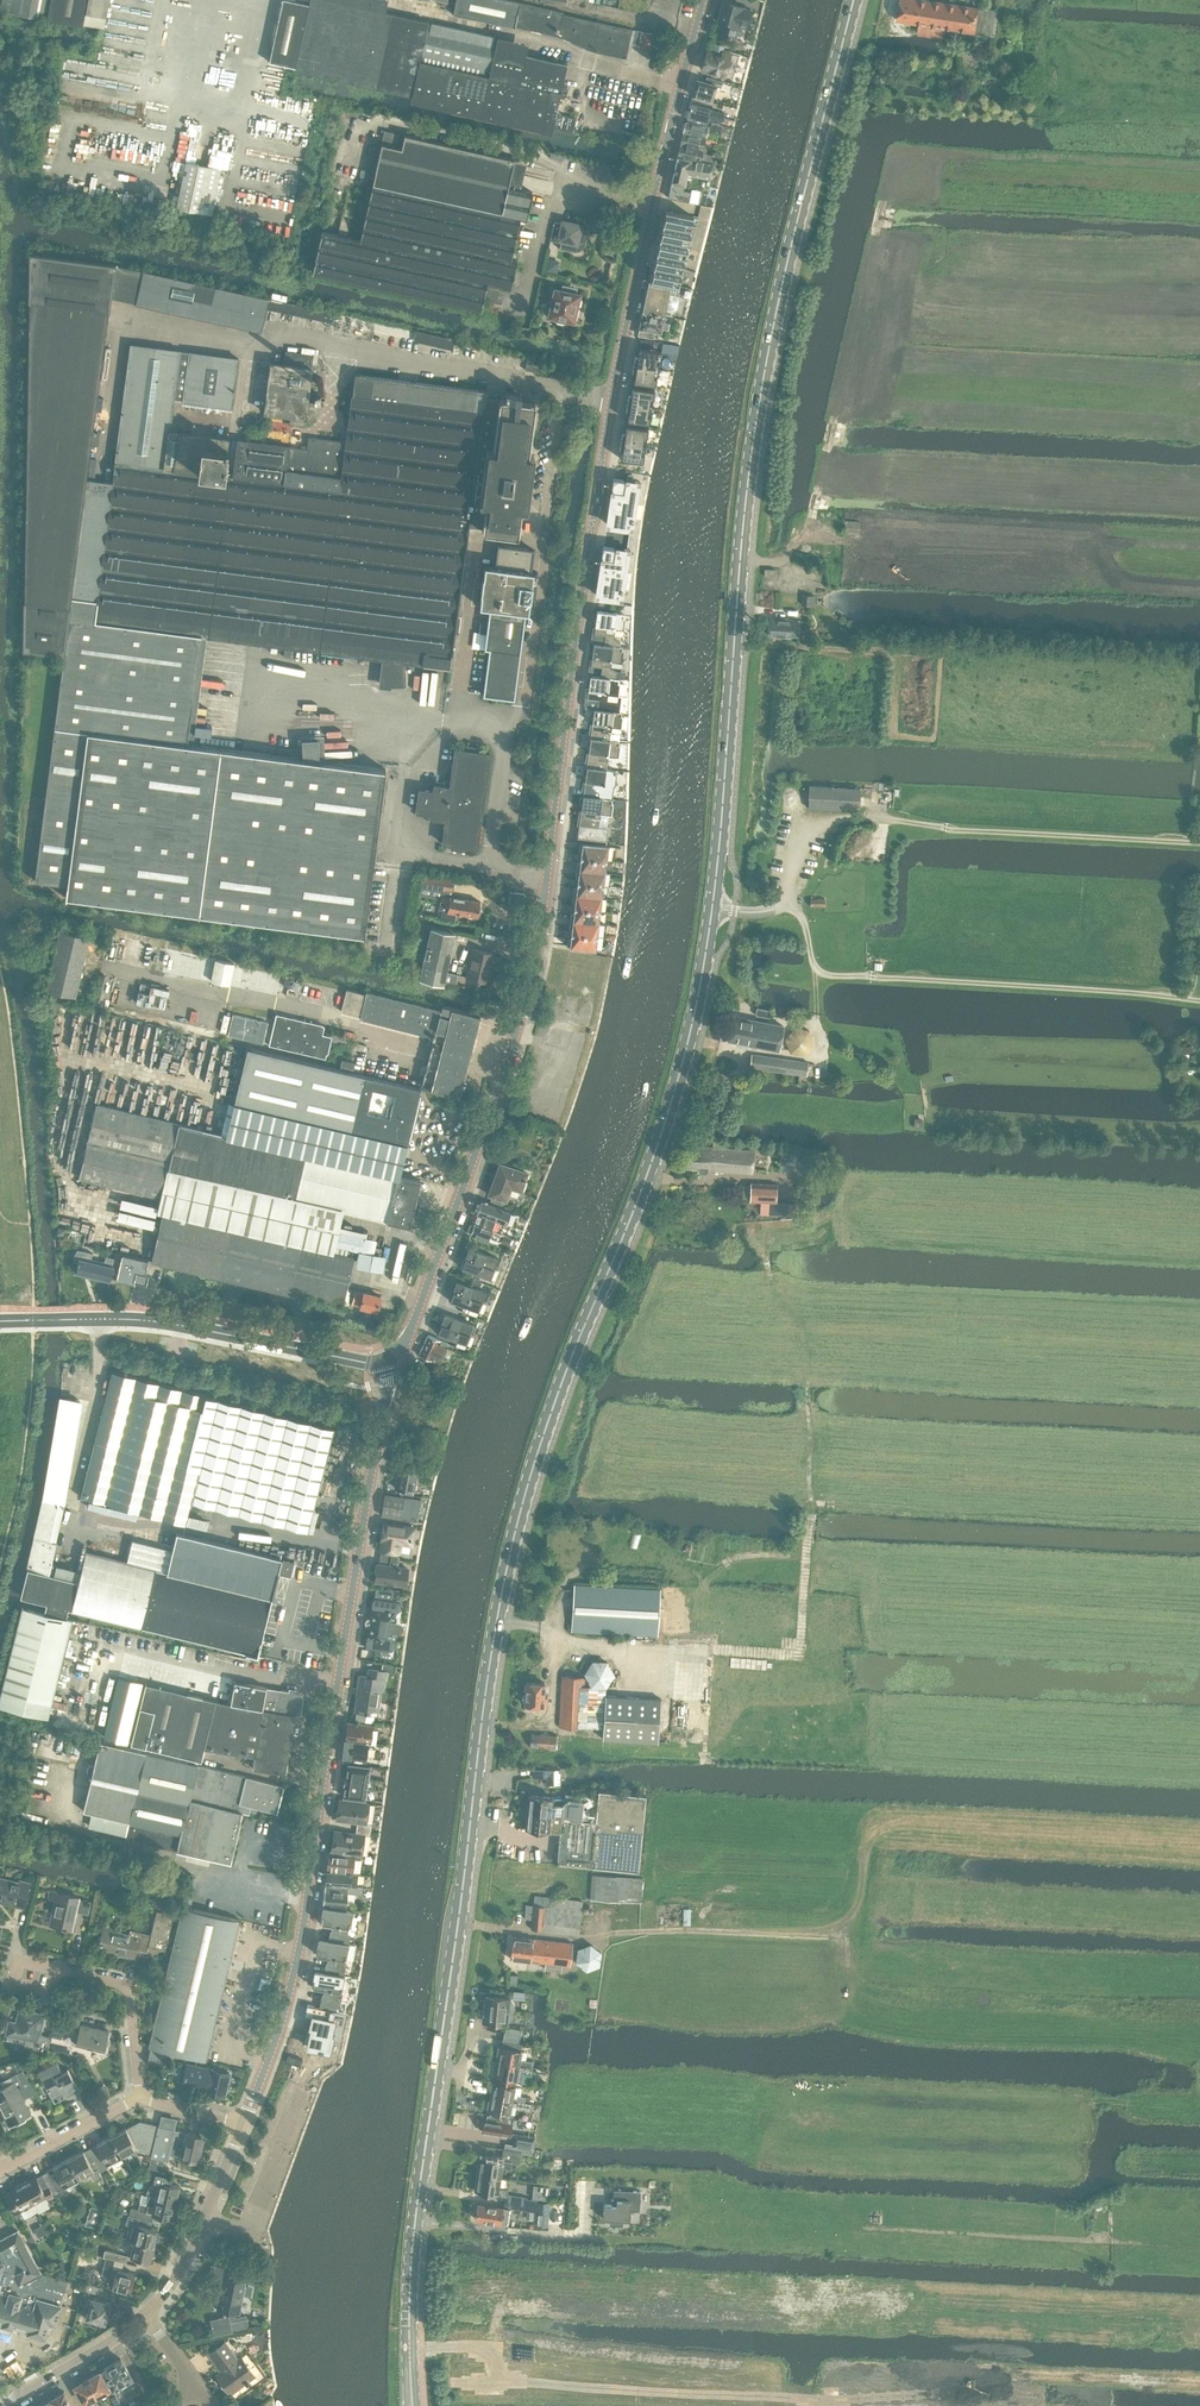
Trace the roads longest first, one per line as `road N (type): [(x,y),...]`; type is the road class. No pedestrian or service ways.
road 1 (primary): [(411,2405),(412,2228),(498,1610),(529,1477),(651,1162),(697,1001),(760,397),(854,0)]
road 2 (tertiary): [(383,1364),(414,1319),(526,1000),(629,299),(703,0)]
road 3 (tertiary): [(244,2123),(300,1944),(386,1398),(383,1364)]
road 4 (track): [(688,1655),(801,1656),(808,1371)]
road 5 (track): [(1199,999),(871,978)]
road 6 (tertiary): [(383,1364),(140,1319),(65,1321)]
road 7 (track): [(1199,843),(946,829)]
road 8 (track): [(585,1938),(709,1930),(832,1937)]
road 9 (tertiary): [(146,2314),(189,2251),(244,2123)]
road 10 (track): [(813,527),(843,542),(931,525),(1001,529)]
road 11 (residential): [(140,2097),(127,1989),(55,1968)]
road 12 (track): [(734,645),(914,654)]
road 13 (tertiary): [(0,2405),(146,2314)]
road 14 (residential): [(140,2097),(0,2168)]

